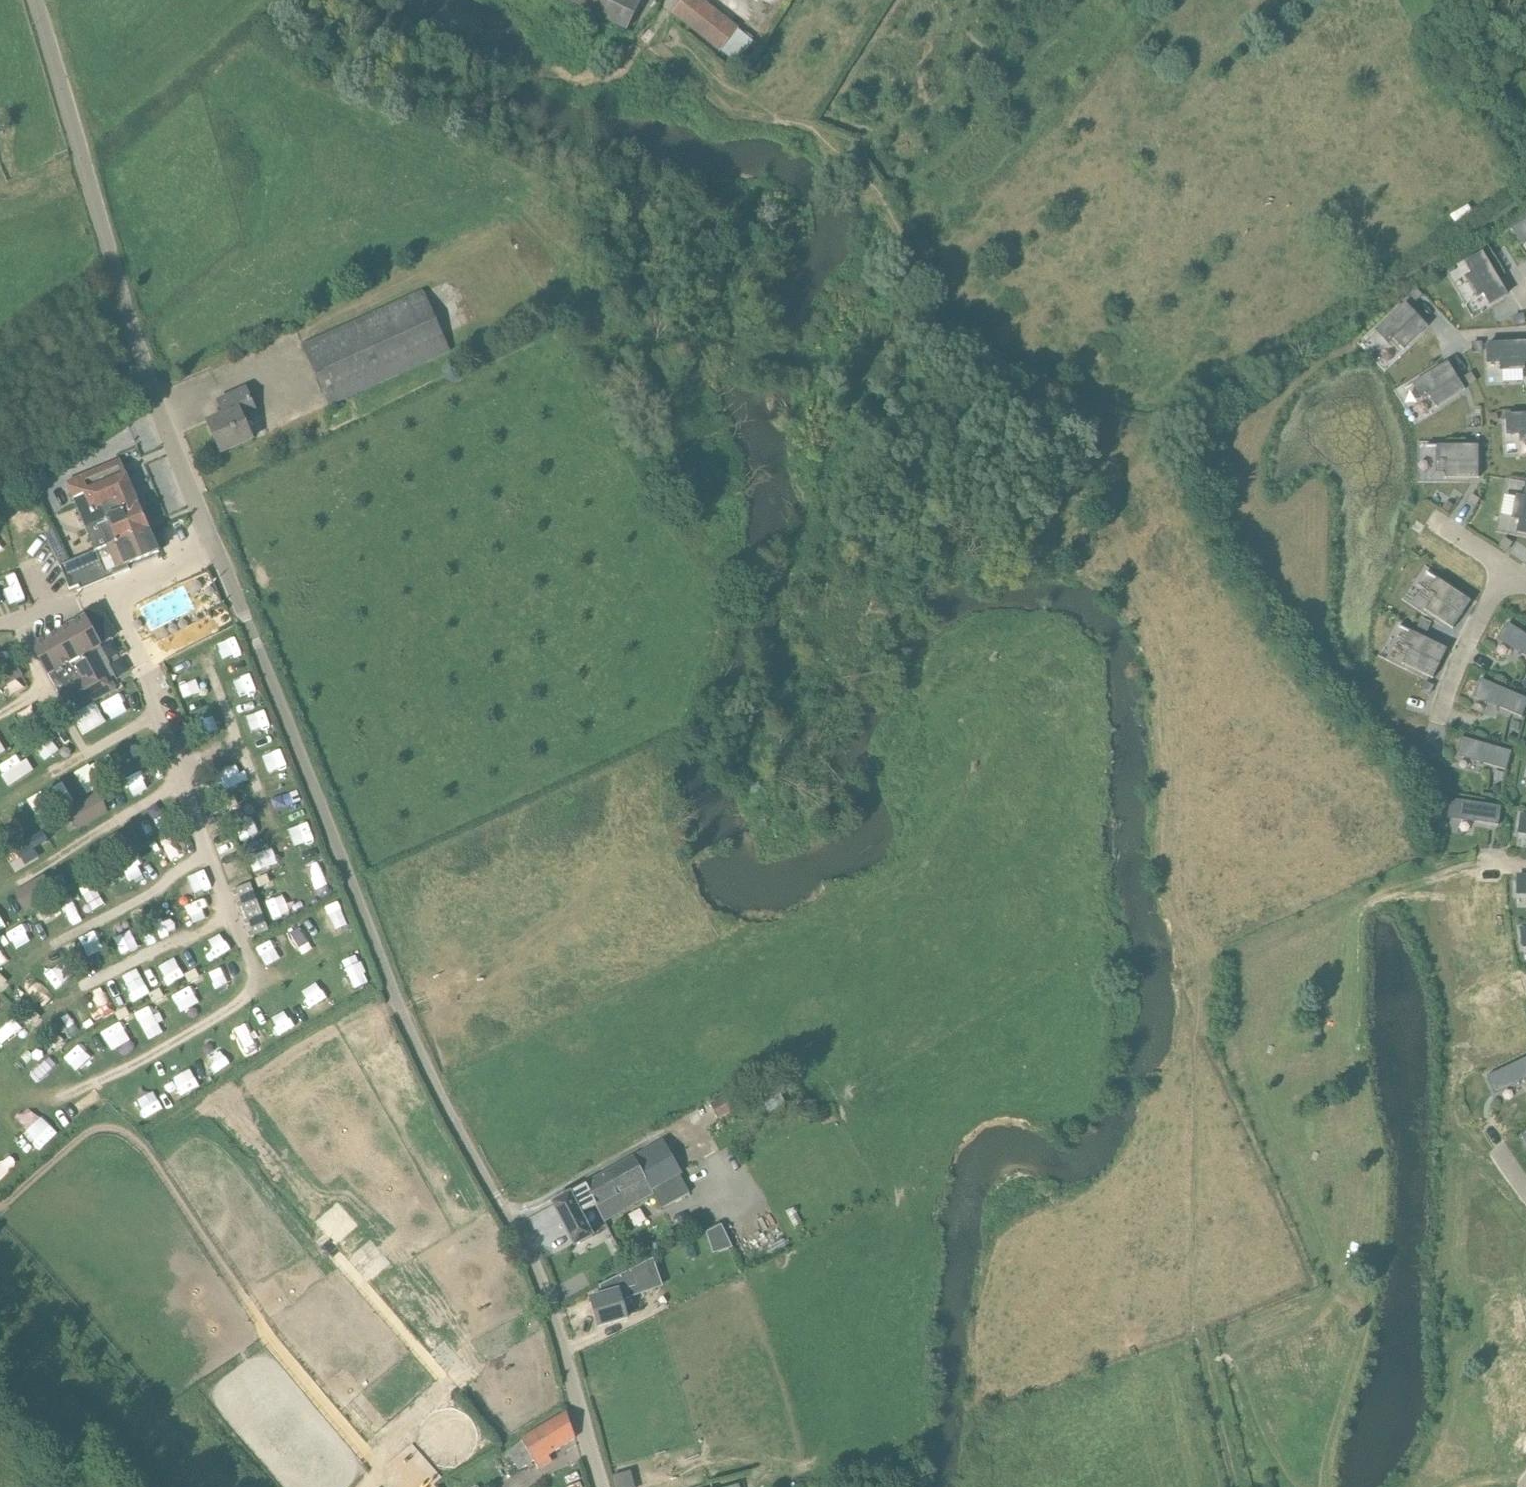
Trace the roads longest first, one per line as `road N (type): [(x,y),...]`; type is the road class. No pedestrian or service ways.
road 1 (unclassified): [(601,1486),(541,1284),(407,1027),(159,407),(32,0)]
road 2 (track): [(1160,429),(1525,193)]
road 3 (track): [(665,7),(647,38),(720,105),(832,139),(872,176)]

